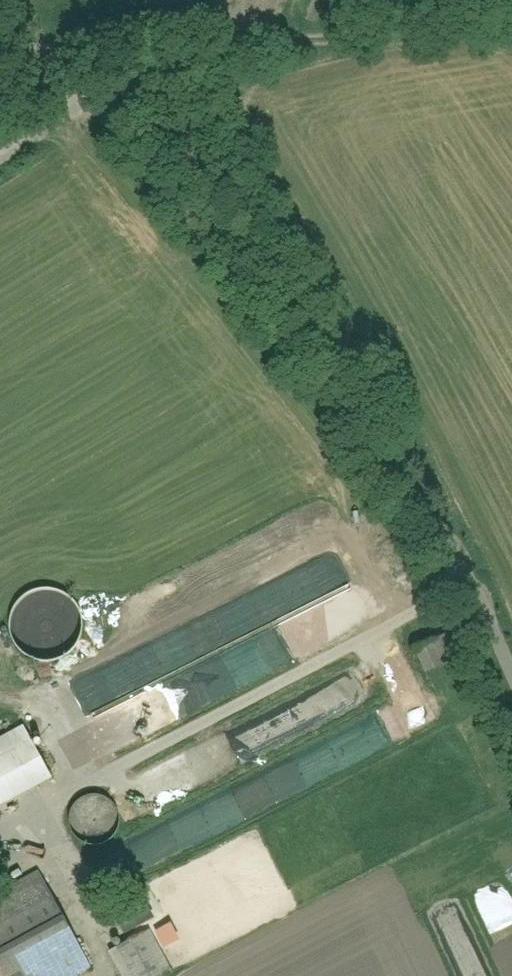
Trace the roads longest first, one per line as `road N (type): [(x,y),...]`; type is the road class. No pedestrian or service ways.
road 1 (unclassified): [(73,109),(440,533),(511,674)]

